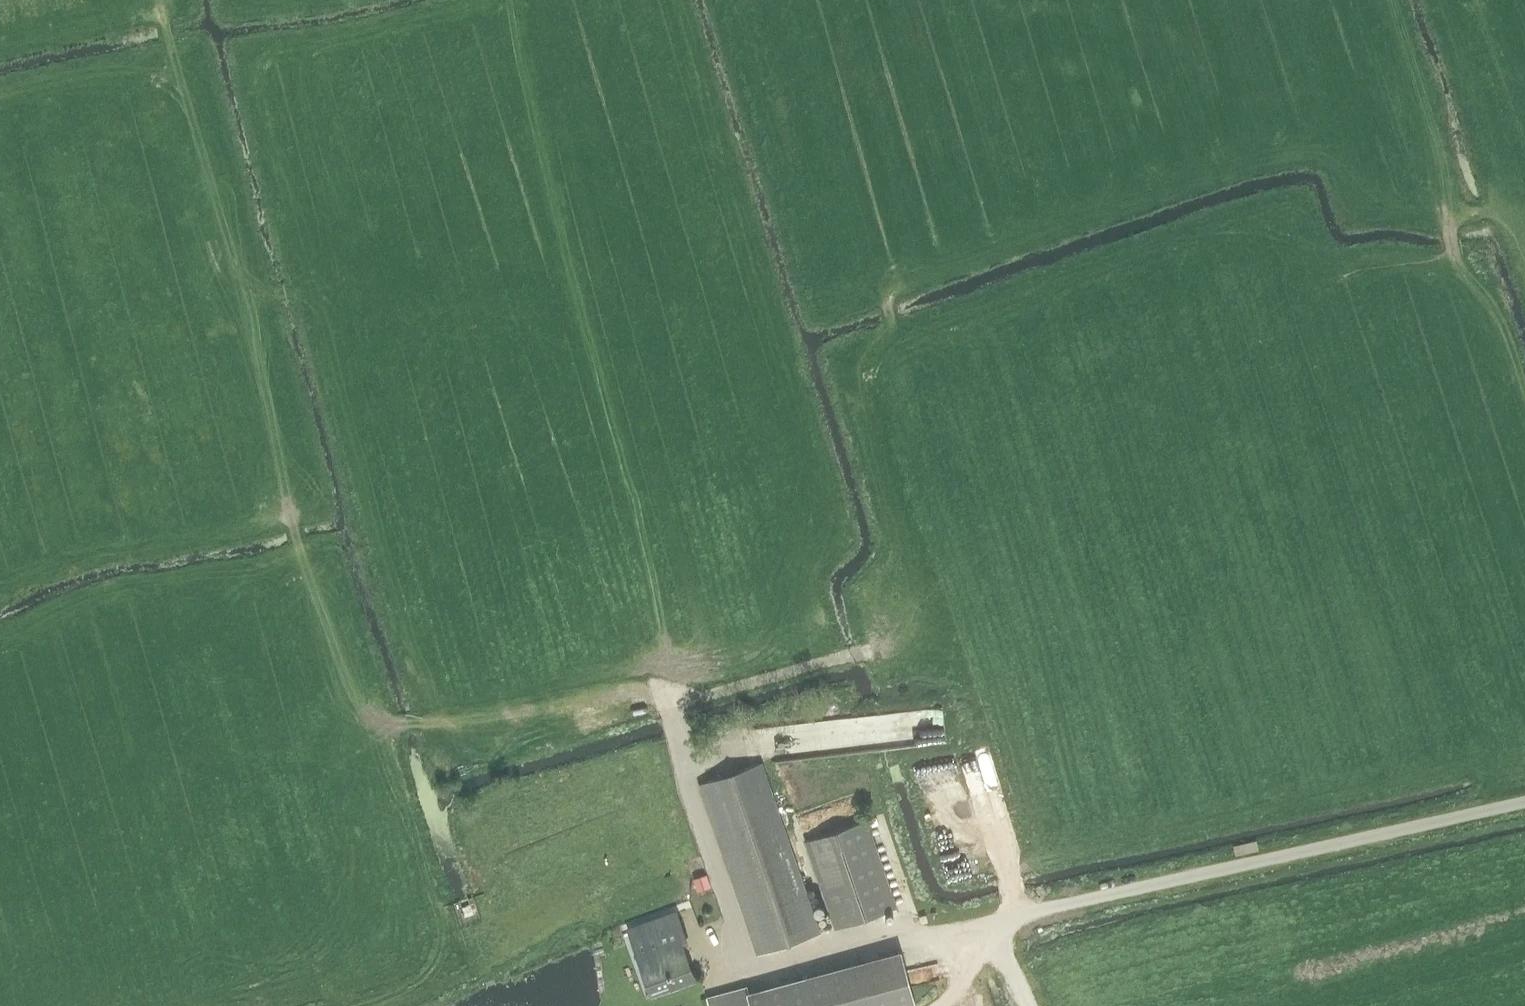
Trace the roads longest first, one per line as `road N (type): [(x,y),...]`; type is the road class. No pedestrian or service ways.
road 1 (unclassified): [(1008,925),(1524,806)]

